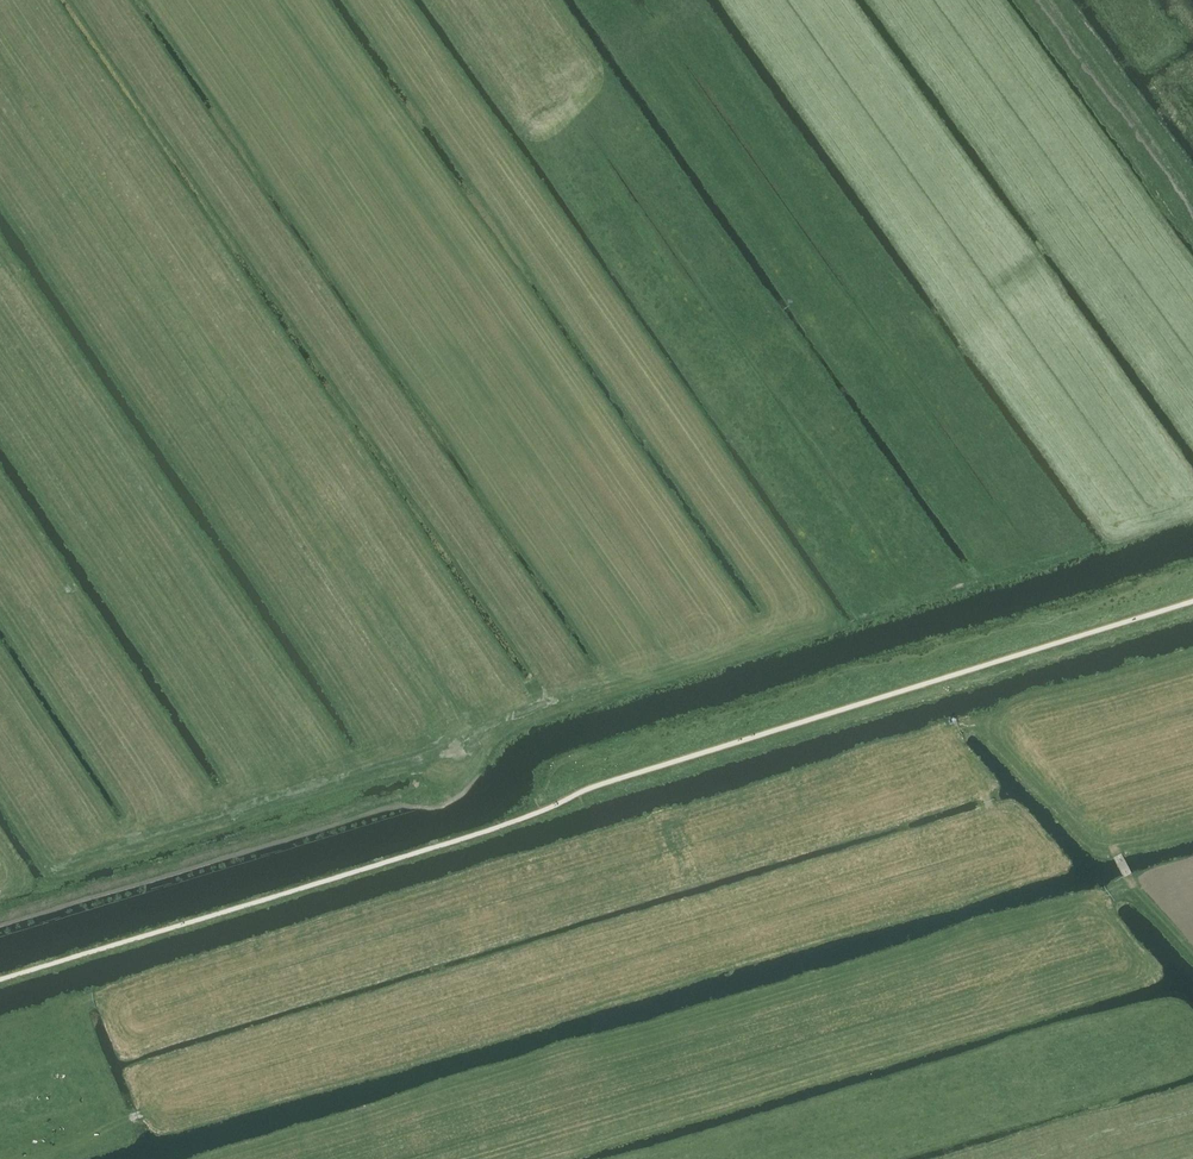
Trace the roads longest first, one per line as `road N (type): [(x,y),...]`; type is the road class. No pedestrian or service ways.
road 1 (track): [(1192,950),(1117,853),(1082,829)]

